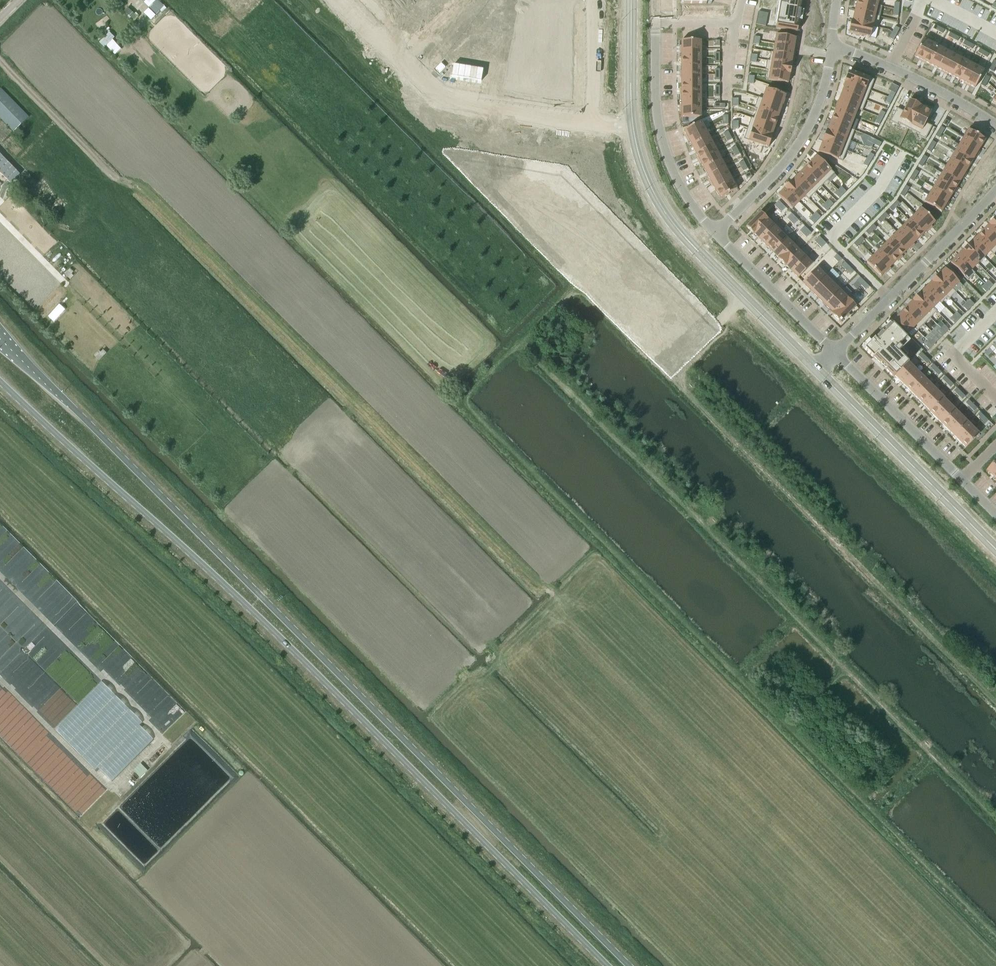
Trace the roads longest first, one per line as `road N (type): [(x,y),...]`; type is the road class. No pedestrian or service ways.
road 1 (secondary): [(629,965),(122,455),(0,343)]
road 2 (secondary): [(0,382),(181,544),(608,965)]
road 3 (track): [(521,342),(583,285),(995,701)]
road 4 (track): [(0,679),(110,789),(161,738),(0,576)]
road 5 (secondary): [(631,124),(639,164),(667,219),(815,373)]
road 6 (secondary): [(820,367),(686,232),(648,166),(637,124)]
road 7 (residential): [(598,124),(441,97),(341,0)]
road 8 (secondary): [(815,373),(995,554)]
road 9 (secondary): [(995,544),(820,367)]
road 10 (residential): [(657,0),(661,133),(691,204),(718,231)]
road 11 (residential): [(995,189),(838,351)]
road 12 (residential): [(826,47),(794,146),(718,231)]
road 13 (residential): [(826,47),(995,123)]
road 14 (residential): [(838,351),(962,474)]
road 15 (residential): [(718,231),(838,351)]
road 16 (track): [(0,61),(119,180)]
road 17 (secondary): [(628,0),(631,124)]
road 18 (residential): [(596,0),(598,124)]
road 19 (secondary): [(637,124),(635,0)]

